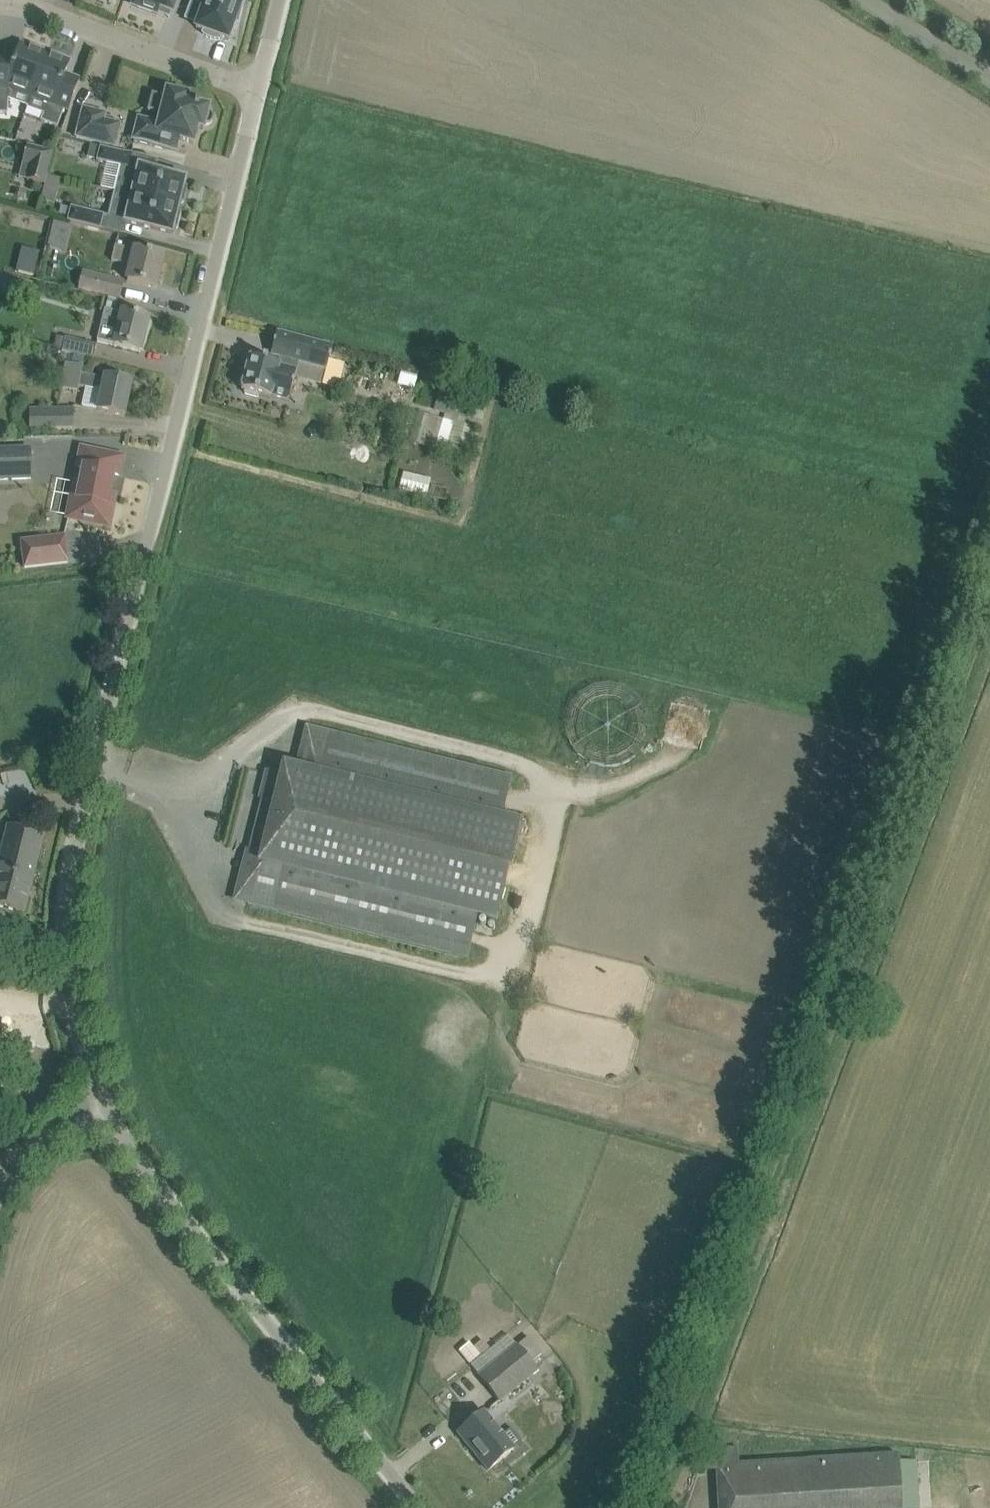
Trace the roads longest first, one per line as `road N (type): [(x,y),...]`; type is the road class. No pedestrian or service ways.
road 1 (unclassified): [(104,1106),(69,981),(73,856),(257,88)]
road 2 (track): [(657,1507),(989,614)]
road 3 (unclassified): [(417,1507),(162,1193),(104,1106)]
road 4 (residential): [(0,5),(257,88)]
road 5 (unclassified): [(989,77),(869,0)]
road 6 (unclassified): [(0,1188),(41,1142),(104,1106)]

